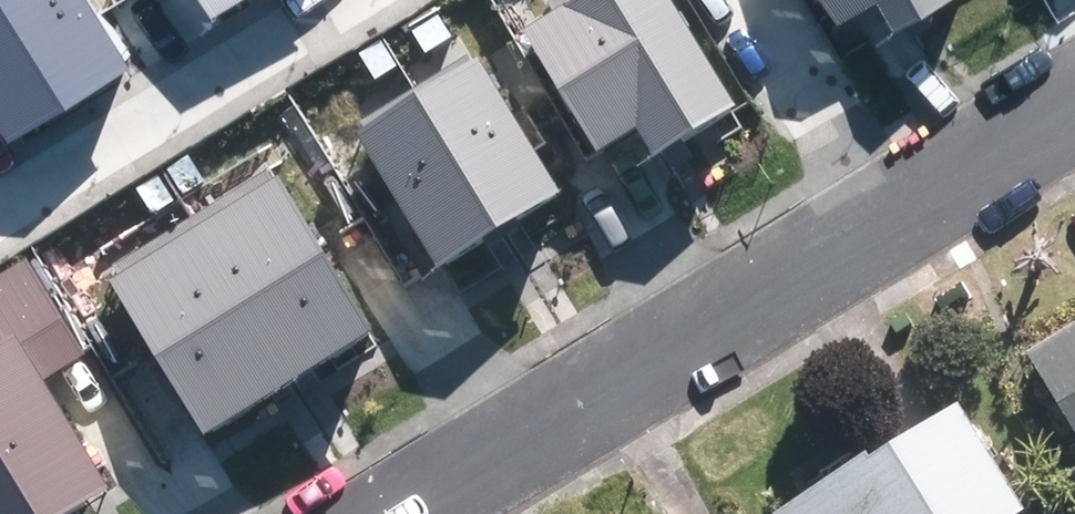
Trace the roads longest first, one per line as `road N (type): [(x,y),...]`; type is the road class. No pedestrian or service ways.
road 1 (residential): [(1074,104),(410,513)]

